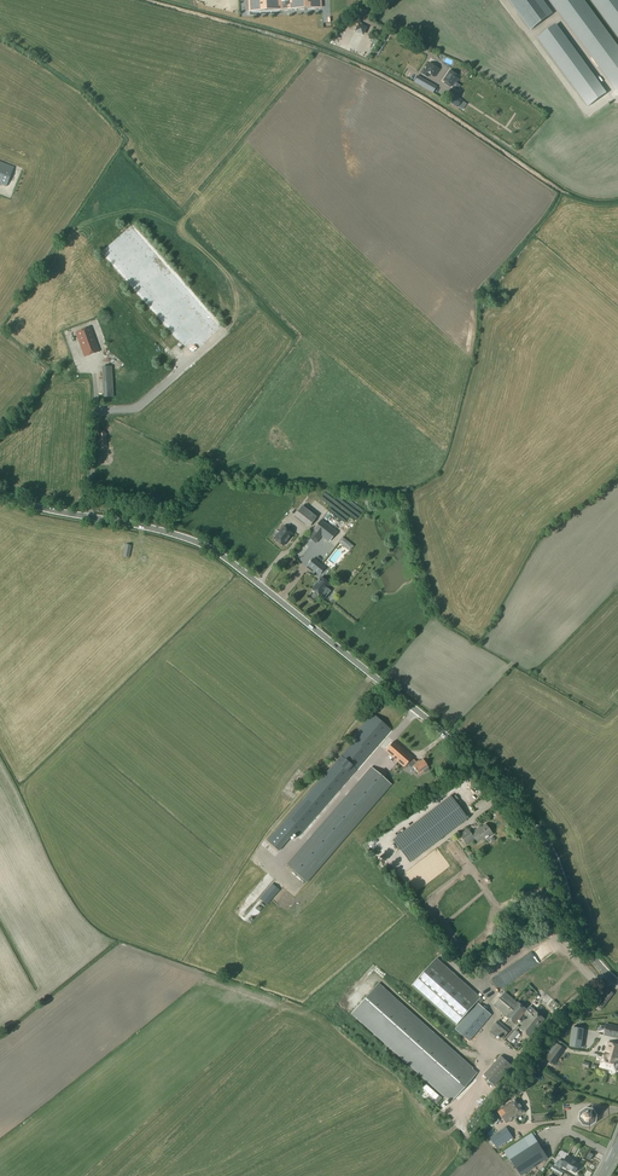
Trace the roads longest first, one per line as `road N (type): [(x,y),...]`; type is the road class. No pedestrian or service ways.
road 1 (tertiary): [(617,983),(580,937),(539,833),(419,713),(229,561),(185,538),(0,493)]

